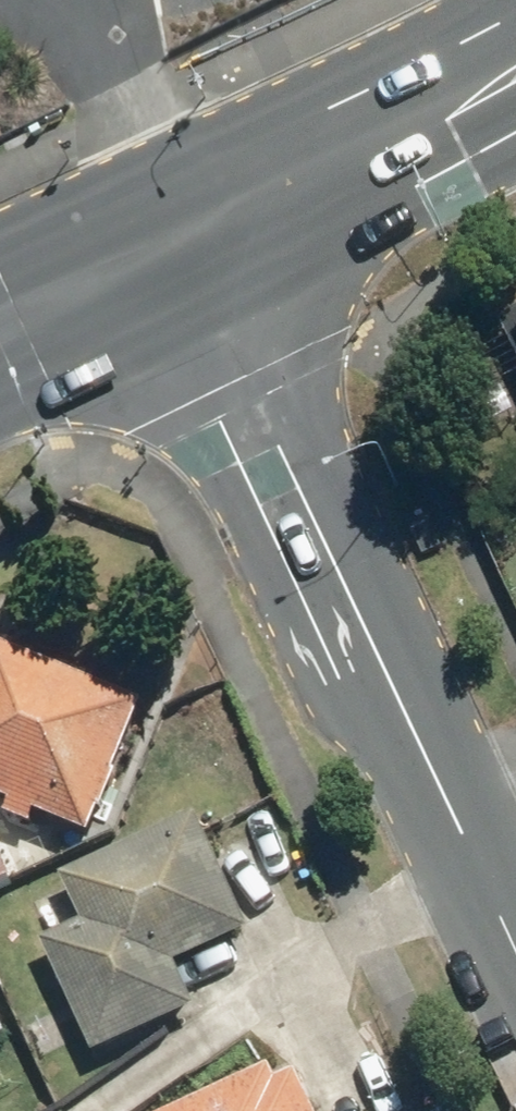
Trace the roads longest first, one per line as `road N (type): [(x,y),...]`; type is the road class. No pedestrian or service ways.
road 1 (tertiary): [(515,959),(178,236)]
road 2 (primary): [(515,68),(178,236)]
road 3 (primary): [(178,236),(0,320)]

